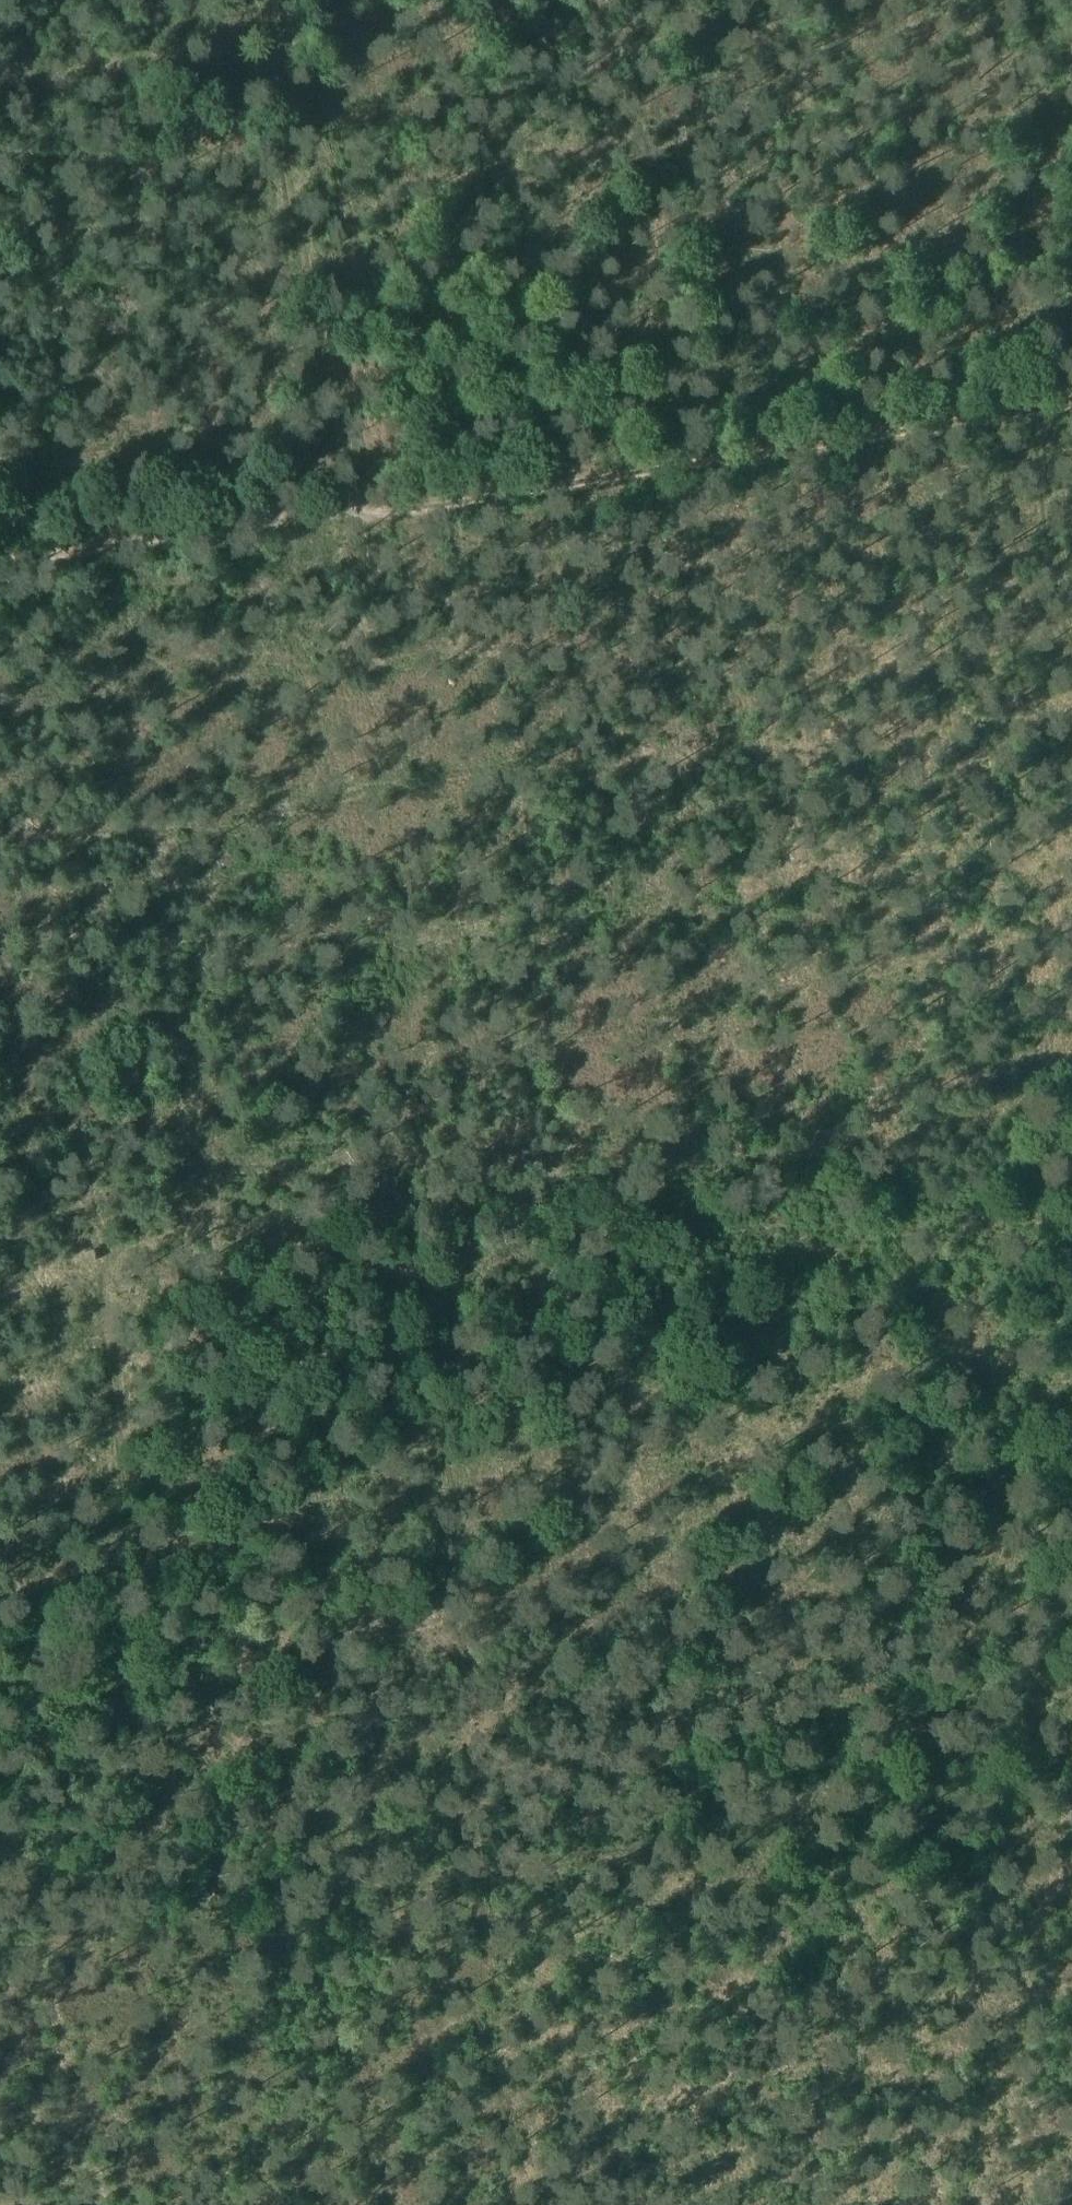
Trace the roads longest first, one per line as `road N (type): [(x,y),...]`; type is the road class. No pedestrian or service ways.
road 1 (track): [(0,572),(1071,406)]
road 2 (track): [(1071,1799),(873,1829)]

